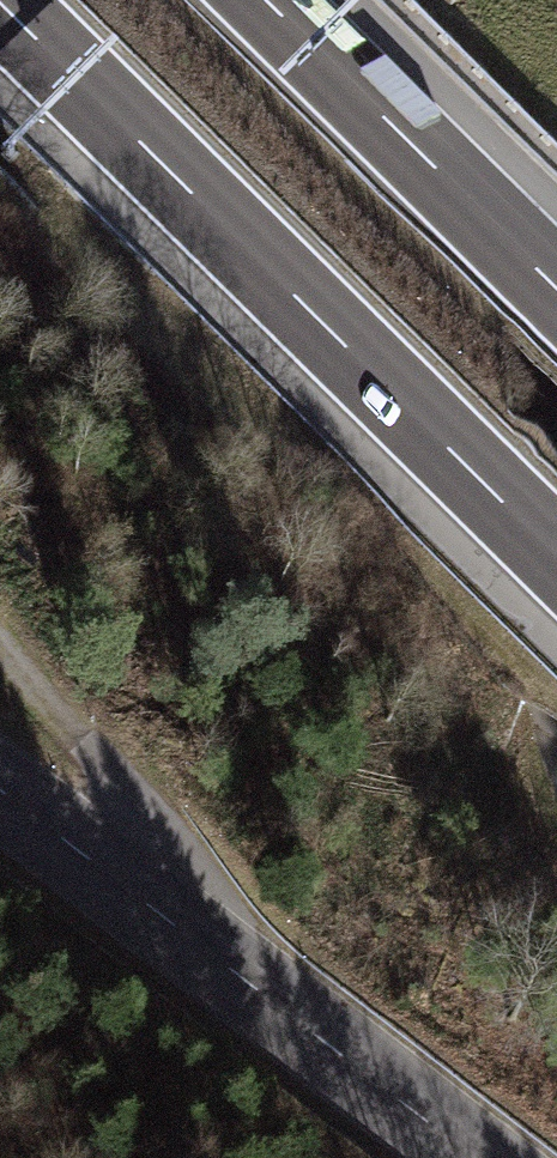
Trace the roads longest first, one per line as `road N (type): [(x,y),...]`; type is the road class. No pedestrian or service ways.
road 1 (motorway): [(0,5),(556,557)]
road 2 (tertiary): [(468,1157),(0,794)]
road 3 (track): [(514,0),(556,525)]
road 4 (motorway): [(556,287),(267,0)]

